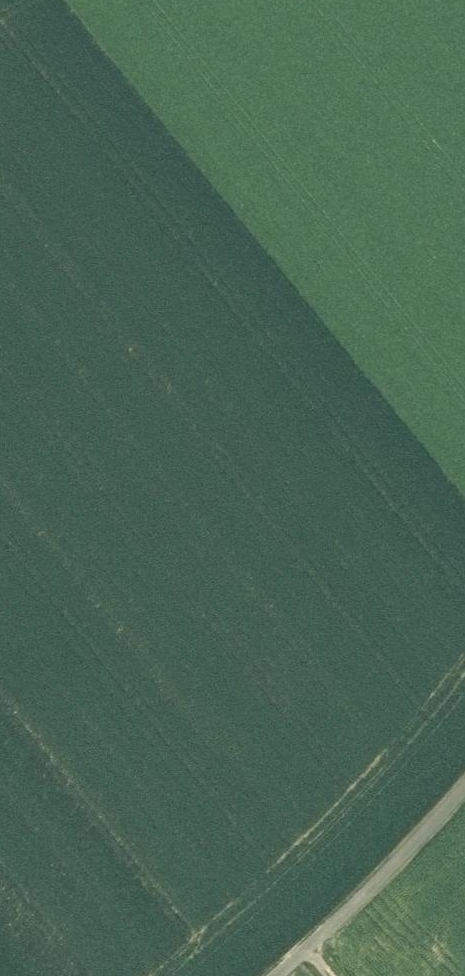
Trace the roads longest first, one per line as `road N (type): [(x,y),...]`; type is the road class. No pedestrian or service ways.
road 1 (unclassified): [(464,786),(274,975)]

